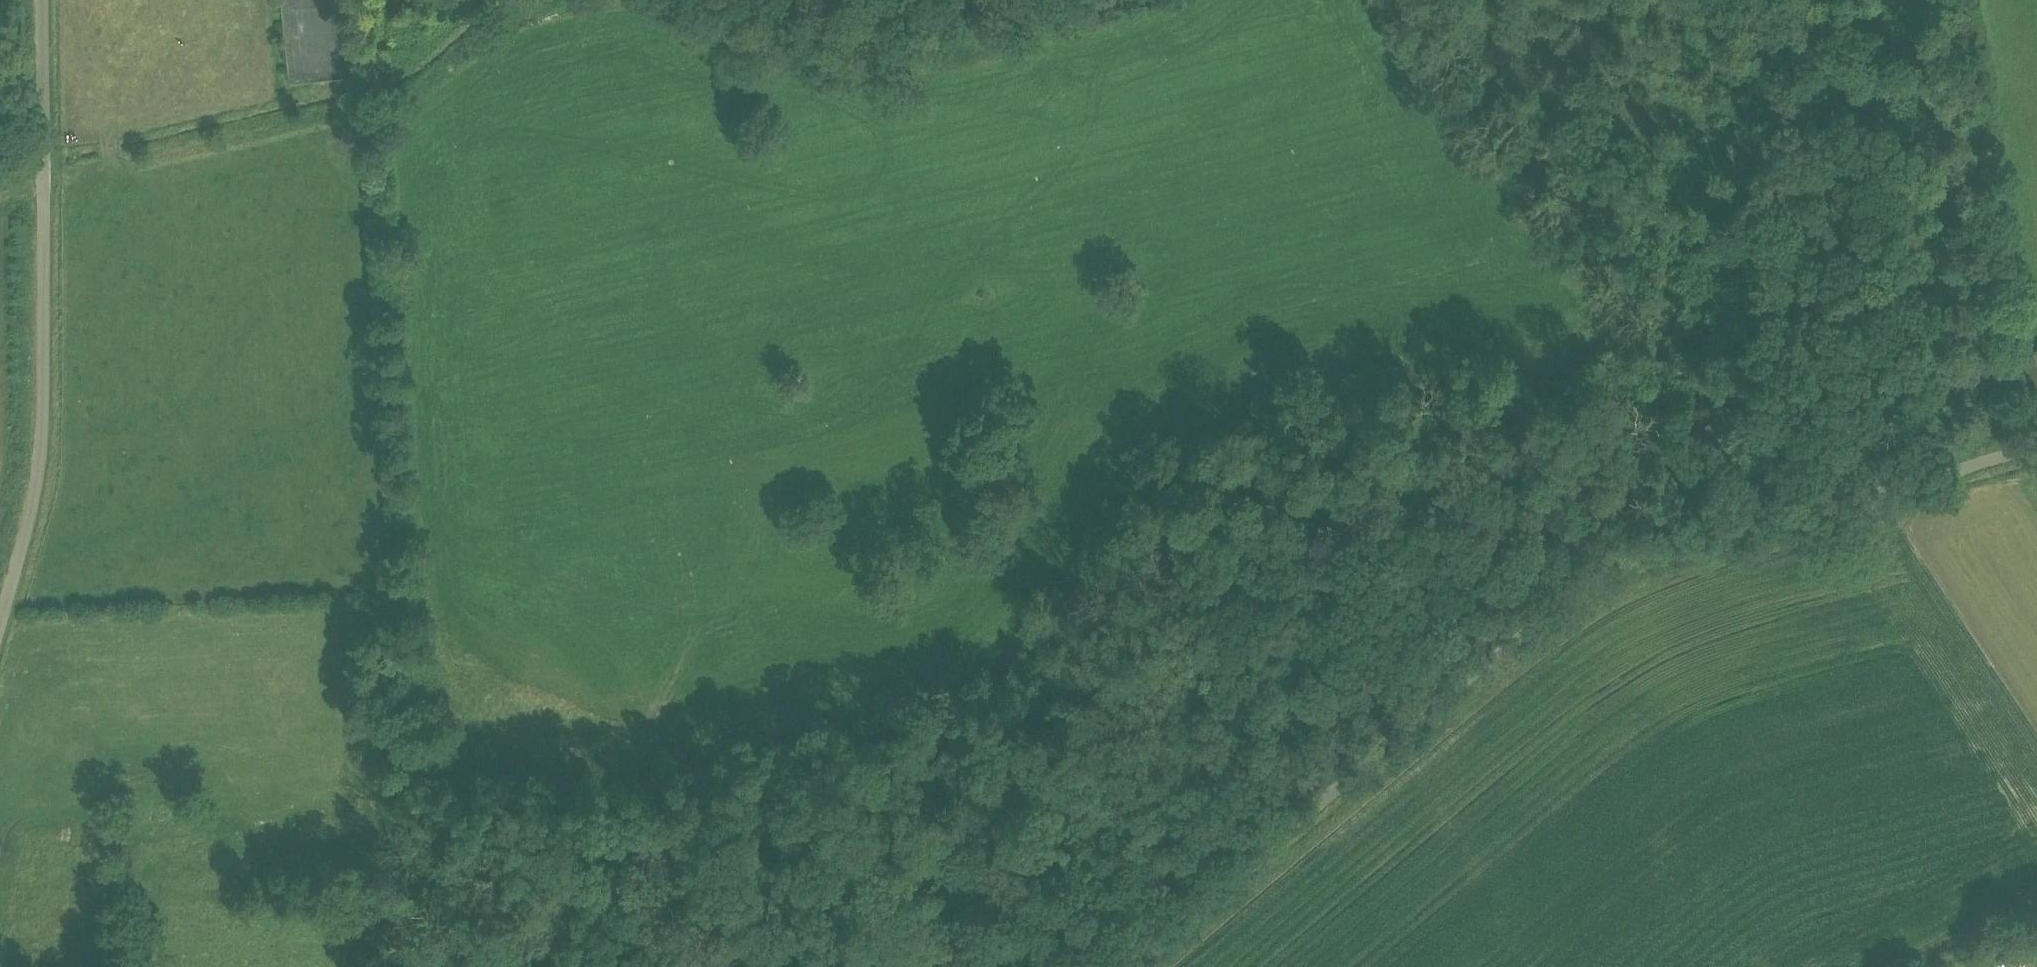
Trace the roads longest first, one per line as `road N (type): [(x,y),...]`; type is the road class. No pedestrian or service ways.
road 1 (unclassified): [(1127,966),(1606,581),(2036,451)]
road 2 (unclassified): [(0,629),(45,451),(43,0)]

